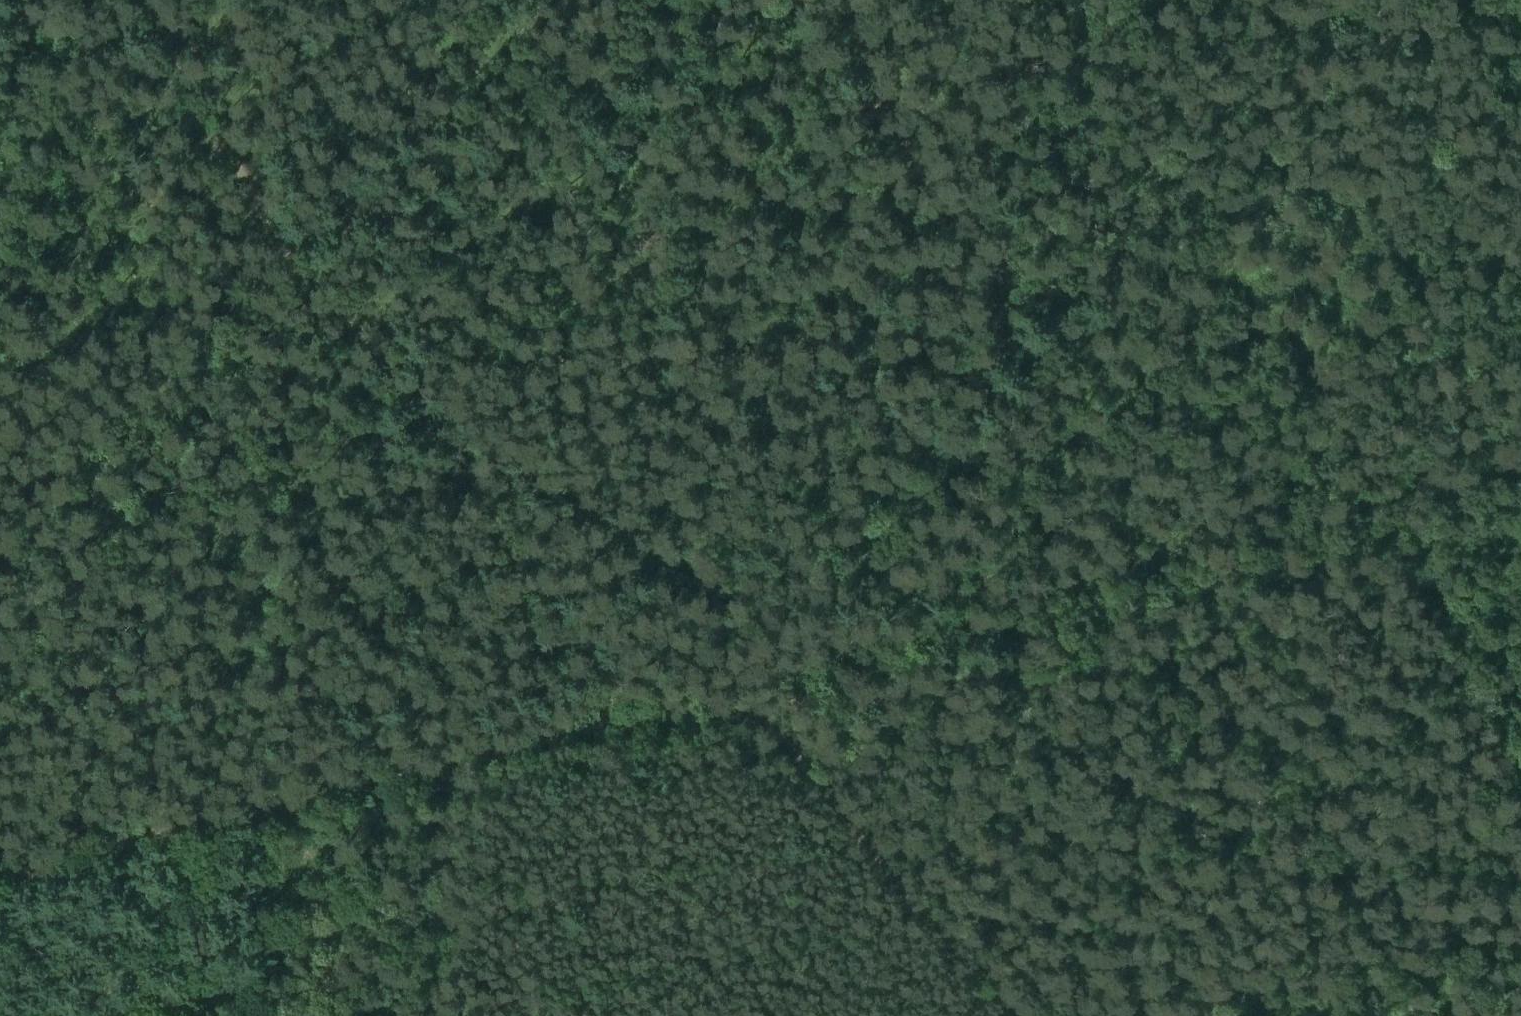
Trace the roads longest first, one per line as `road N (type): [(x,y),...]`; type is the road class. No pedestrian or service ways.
road 1 (track): [(634,716),(0,879)]
road 2 (track): [(634,716),(719,706),(771,723),(999,1015)]

